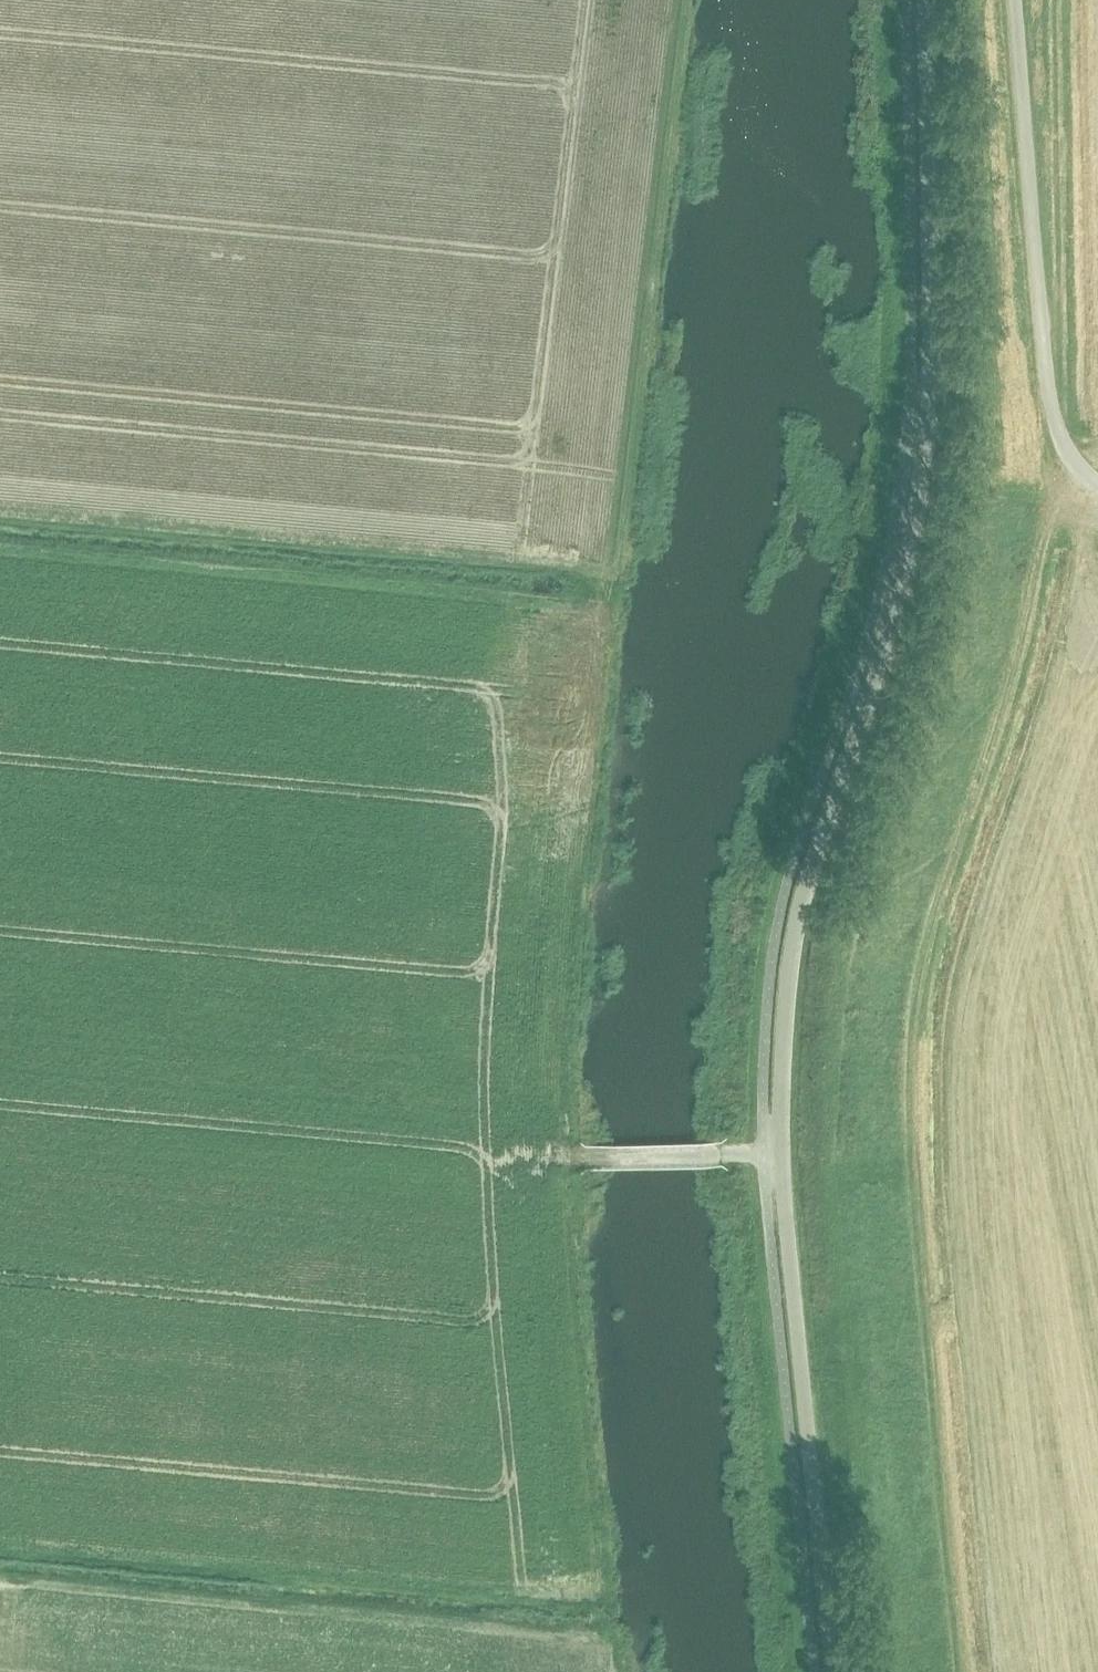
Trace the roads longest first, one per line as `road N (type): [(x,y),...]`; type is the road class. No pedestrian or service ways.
road 1 (unclassified): [(831,1671),(780,1154),(784,1043),(805,888),(887,635),(921,467),(930,307),(924,0)]
road 2 (unclassified): [(1097,488),(1069,457),(1051,401),(1014,0)]
road 3 (track): [(780,1154),(594,1157)]

